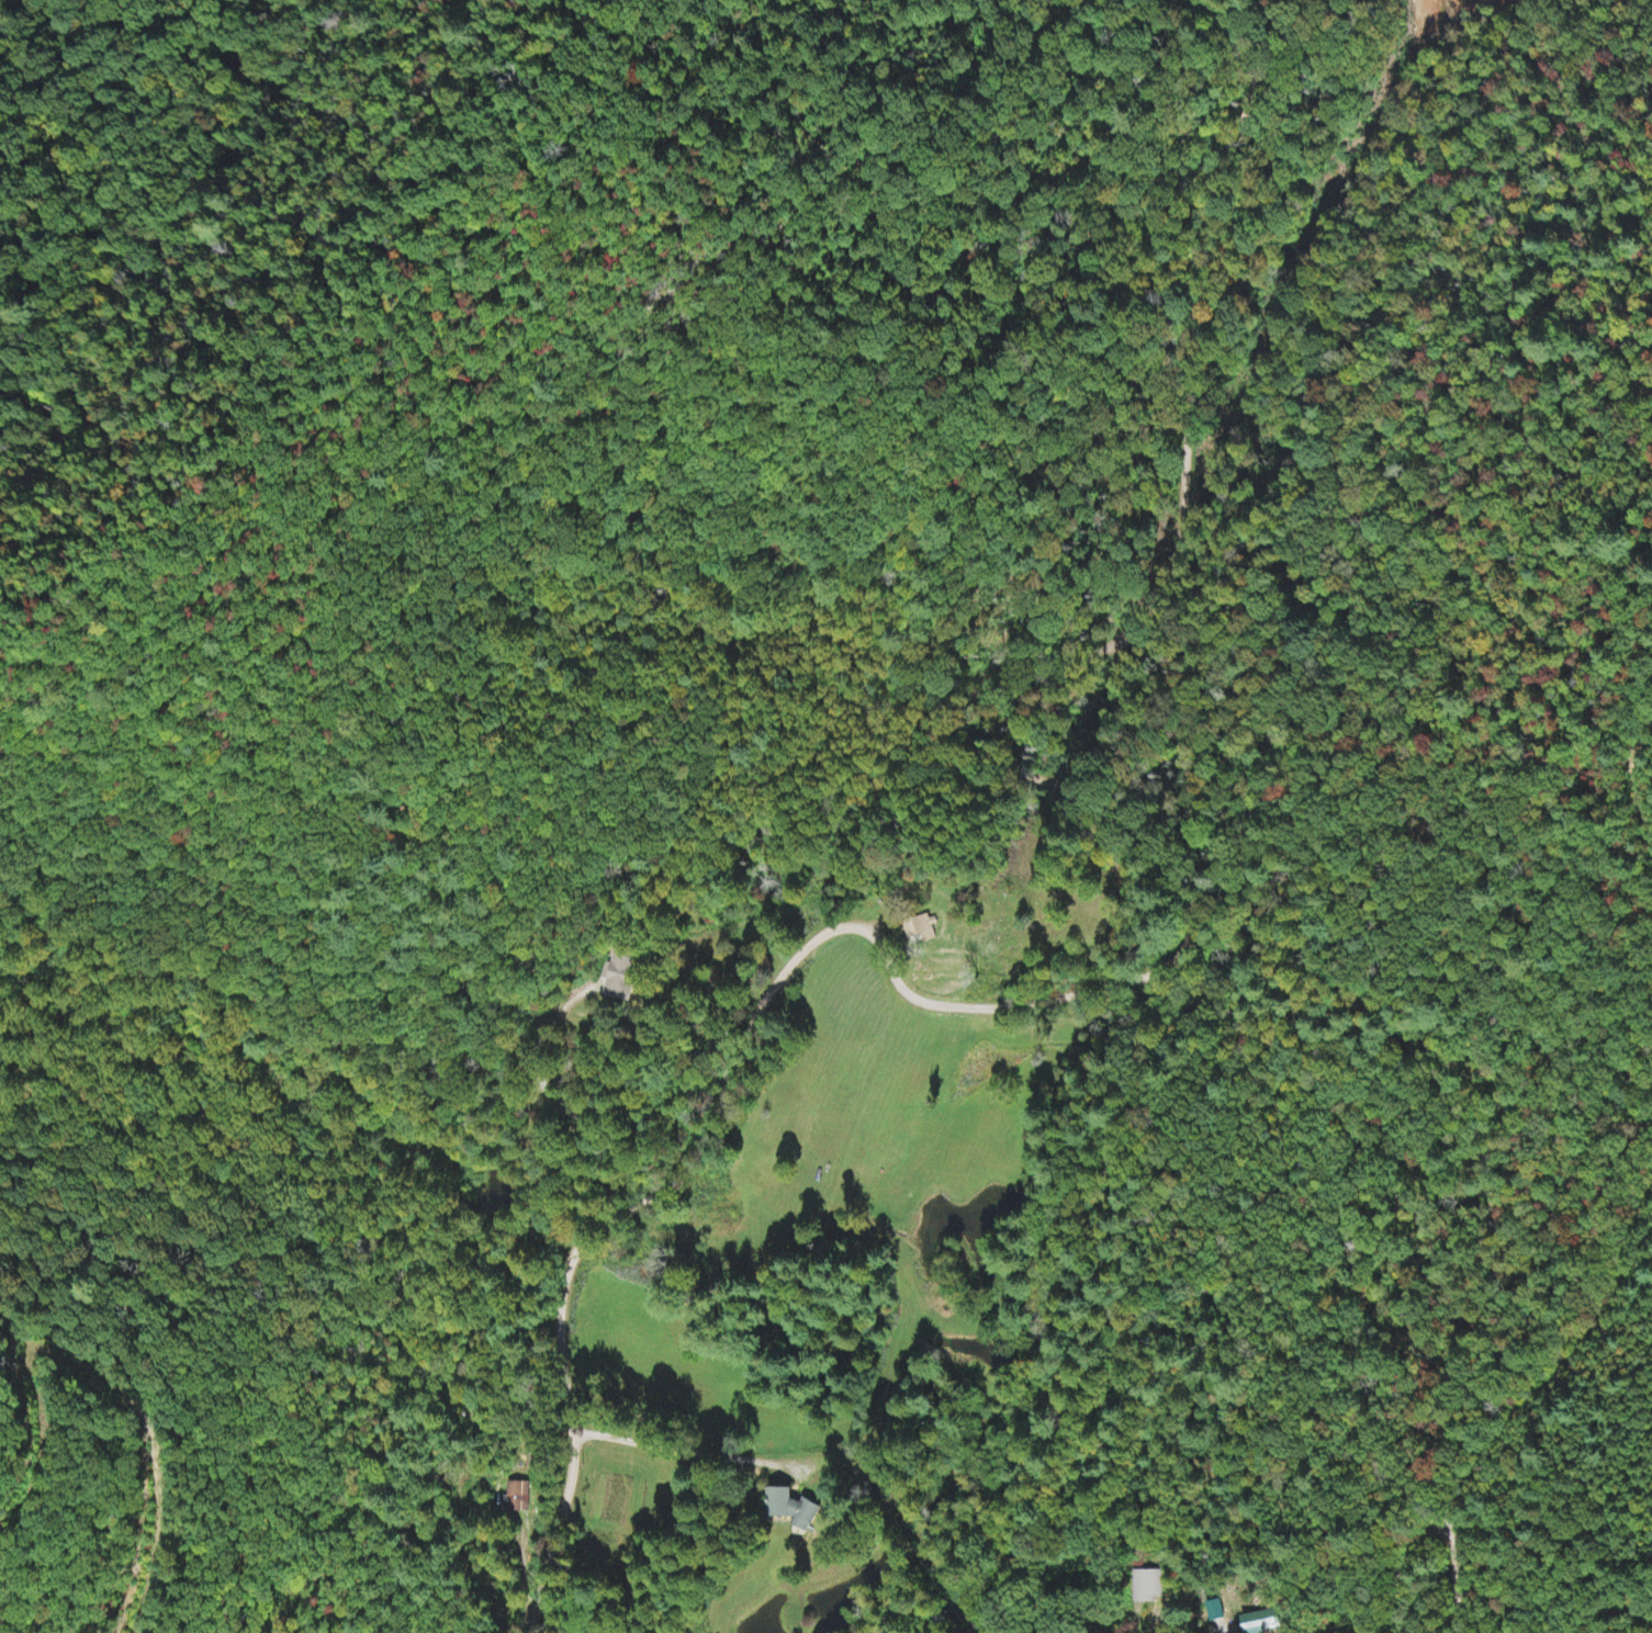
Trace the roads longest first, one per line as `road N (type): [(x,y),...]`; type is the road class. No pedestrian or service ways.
road 1 (residential): [(467,1632),(498,1541),(509,1324),(532,1249),(686,1129),(732,991),(795,951),(834,951),(897,1009),(1063,1009),(1165,923),(1045,809),(897,751),(857,700),(863,665),(1011,608),(1057,567),(1125,322),(1211,179),(1205,81),(1151,0)]
road 2 (residential): [(1428,1632),(1432,1535),(1650,1174),(1643,854),(1651,815)]

